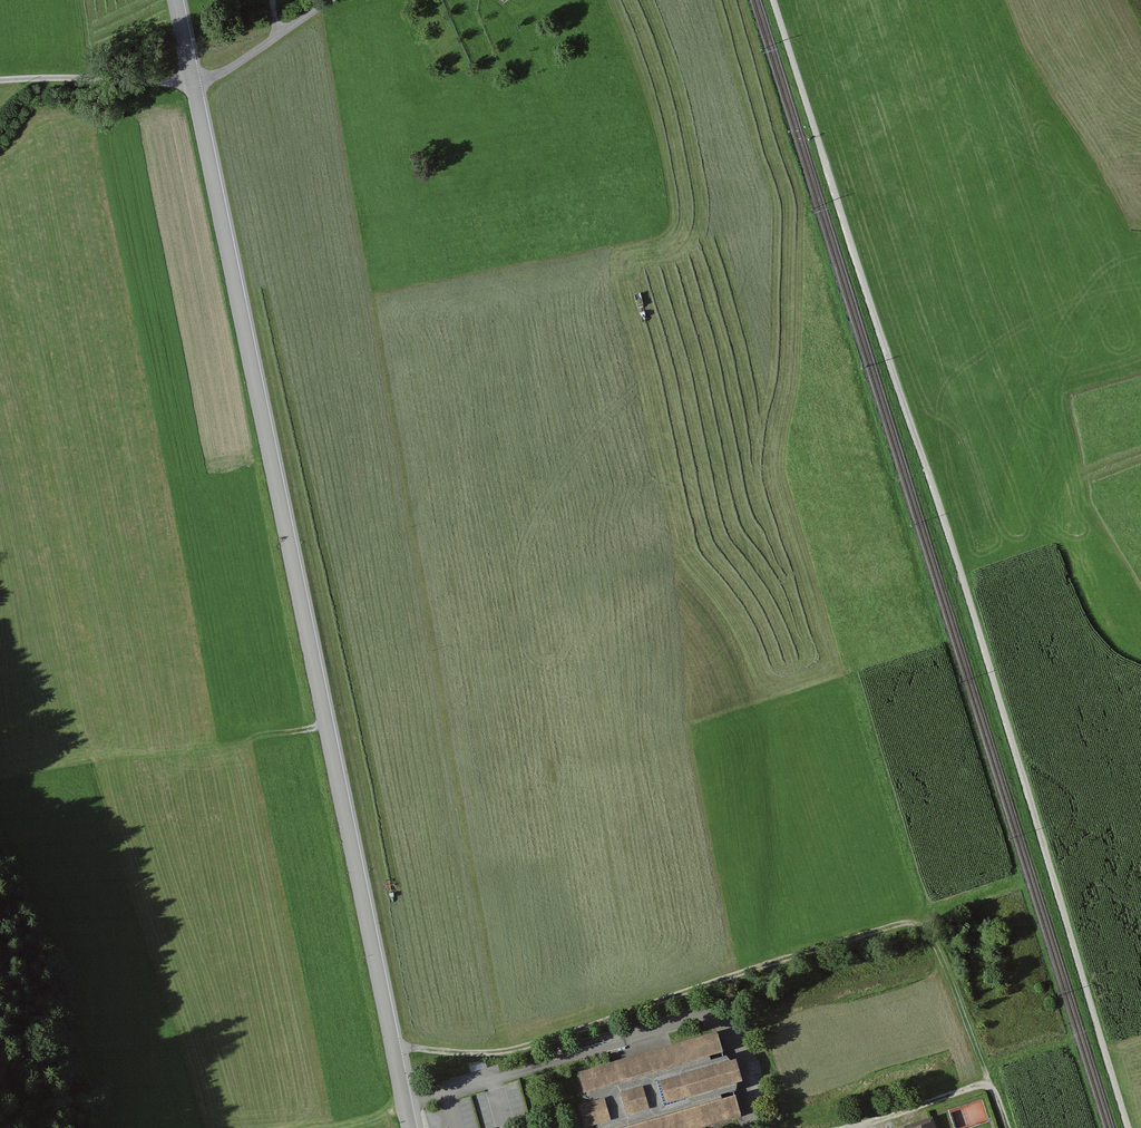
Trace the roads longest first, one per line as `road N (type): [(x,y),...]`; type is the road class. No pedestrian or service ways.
road 1 (track): [(1130,1127),(774,0)]
road 2 (tertiary): [(177,0),(413,1127)]
road 3 (track): [(396,1048),(452,1054),(522,1046),(913,920),(938,942),(990,1085)]
road 4 (track): [(610,0),(664,141),(671,203)]
road 5 (track): [(0,80),(194,83)]
road 6 (track): [(1009,1127),(997,1093),(980,1085),(852,1127)]

